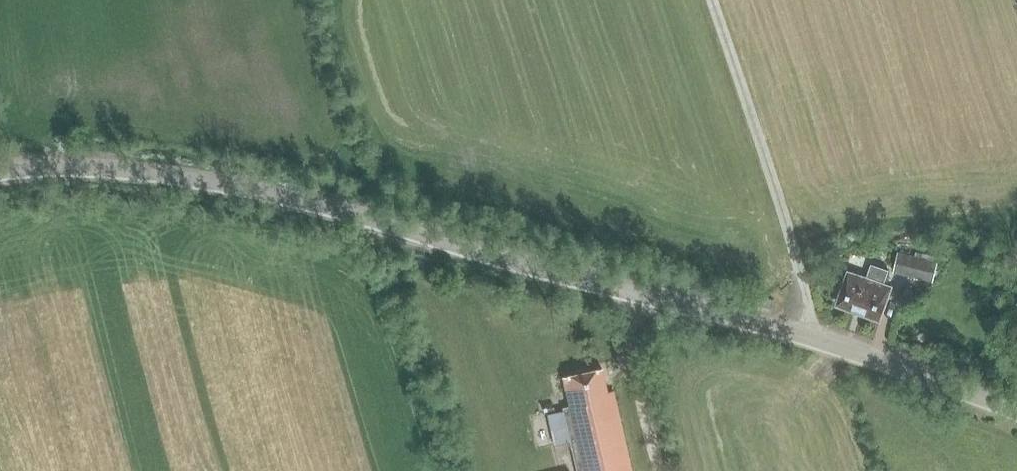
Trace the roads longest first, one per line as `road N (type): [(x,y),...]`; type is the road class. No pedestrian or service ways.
road 1 (tertiary): [(1016,413),(818,341),(319,205),(155,174),(0,170)]

